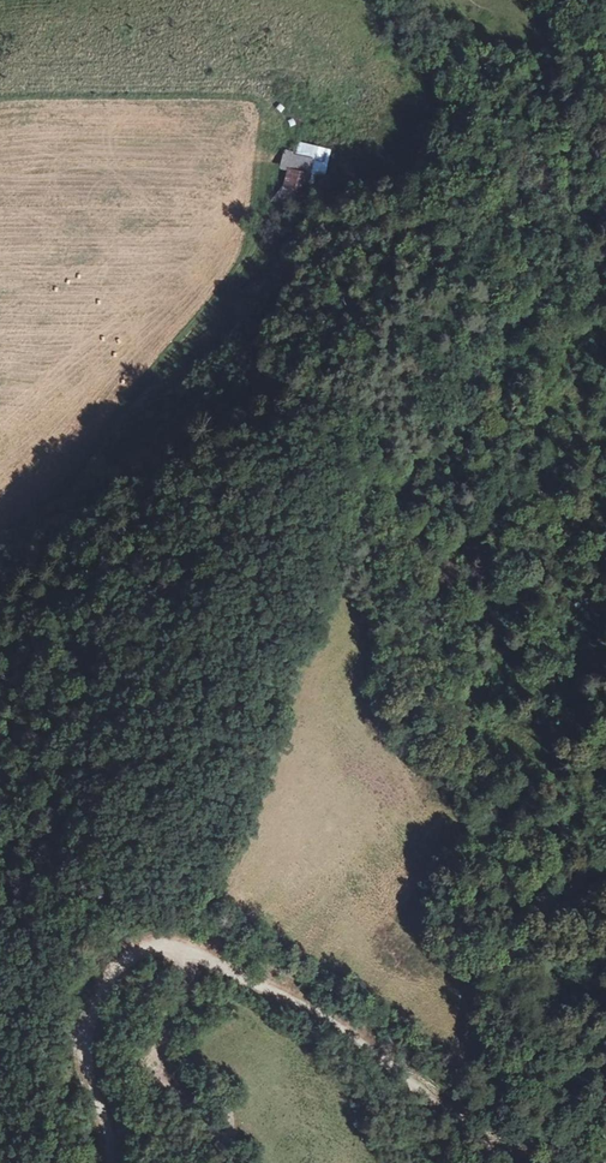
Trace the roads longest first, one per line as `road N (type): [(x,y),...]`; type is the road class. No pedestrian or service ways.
road 1 (track): [(0,566),(47,540),(90,501),(297,410),(351,401),(373,422),(459,640),(487,748),(541,853),(605,935)]
road 2 (track): [(529,1162),(329,1019),(173,943),(137,944),(112,962),(83,1019),(81,1049),(112,1162)]
road 3 (track): [(264,184),(253,251),(133,395),(29,551)]

